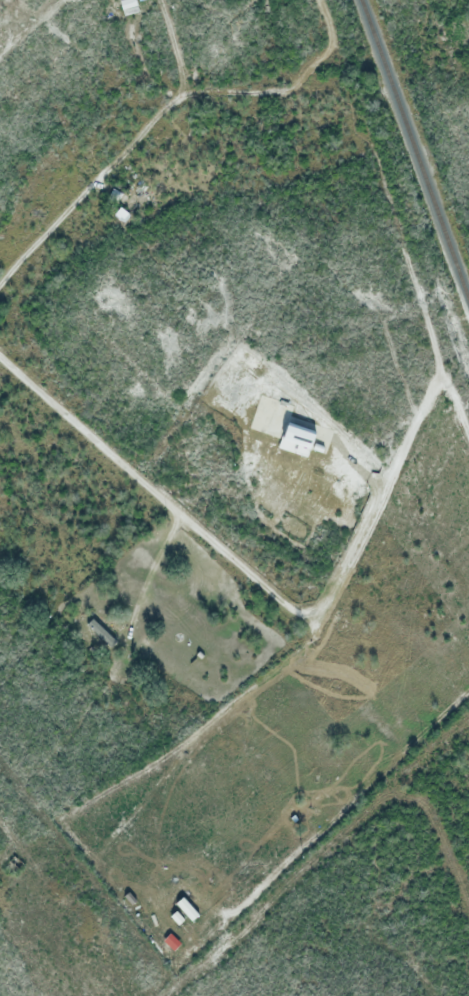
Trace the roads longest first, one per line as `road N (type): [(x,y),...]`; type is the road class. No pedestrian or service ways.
road 1 (residential): [(0,358),(298,615),(325,603),(437,382)]
road 2 (residential): [(0,284),(93,186)]

